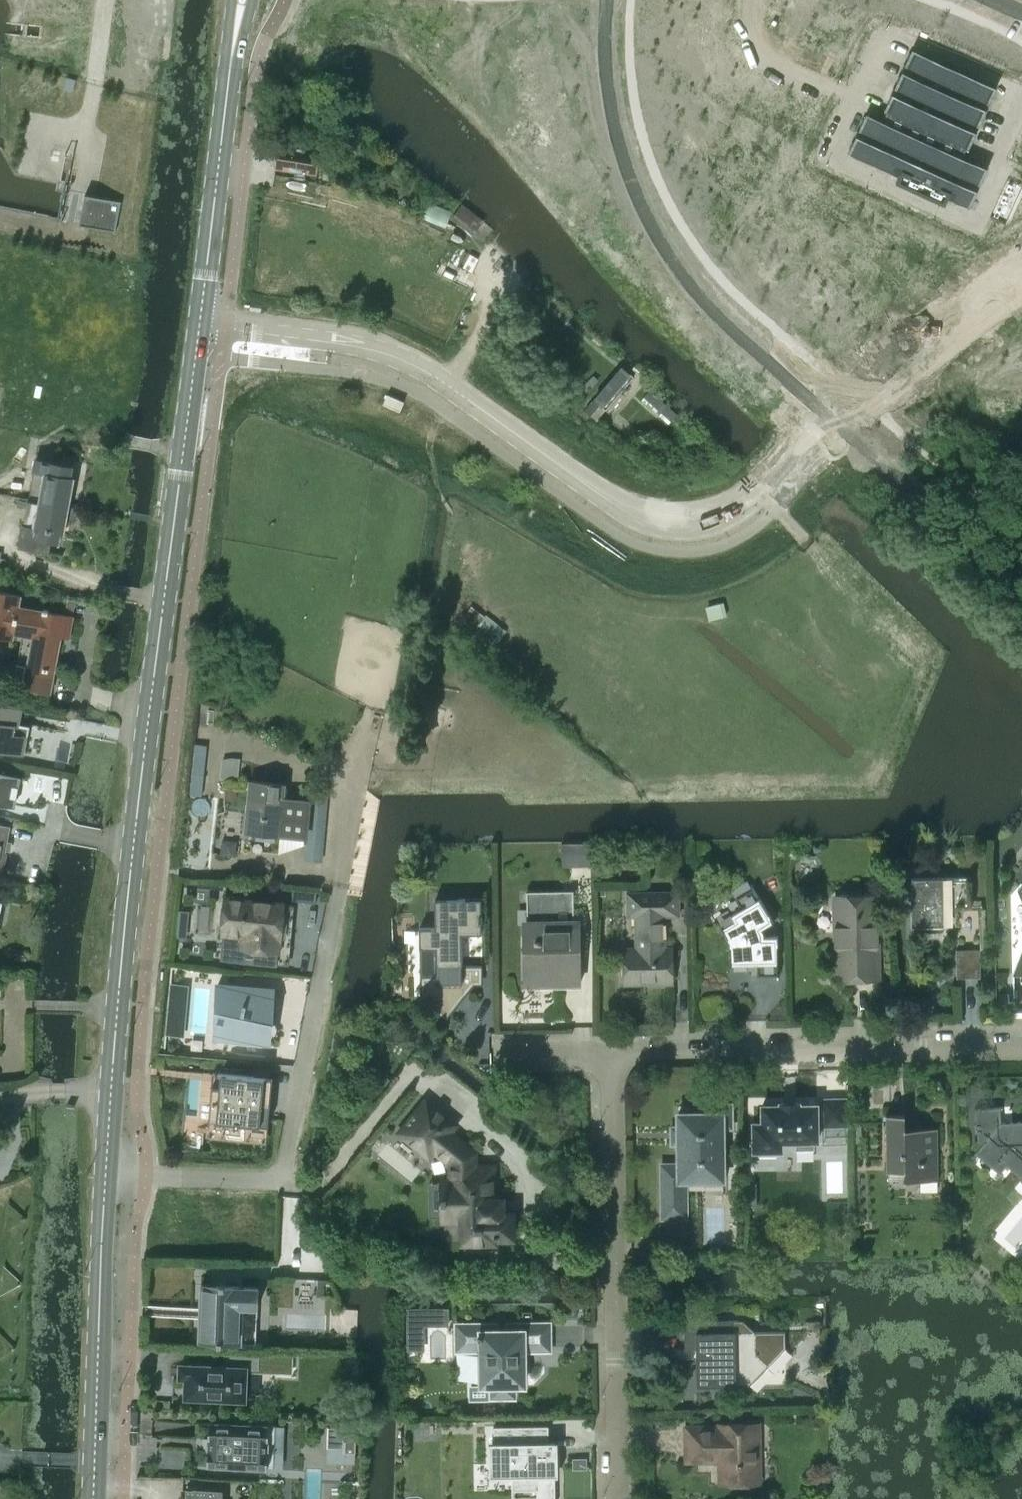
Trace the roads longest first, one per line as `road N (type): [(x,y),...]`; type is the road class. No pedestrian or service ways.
road 1 (tertiary): [(93,1498),(112,1087),(230,73)]
road 2 (motorway): [(546,0),(1021,206)]
road 3 (residential): [(617,1498),(609,1049)]
road 4 (residential): [(609,1049),(1021,1045)]
road 5 (motorway): [(1021,127),(739,0)]

